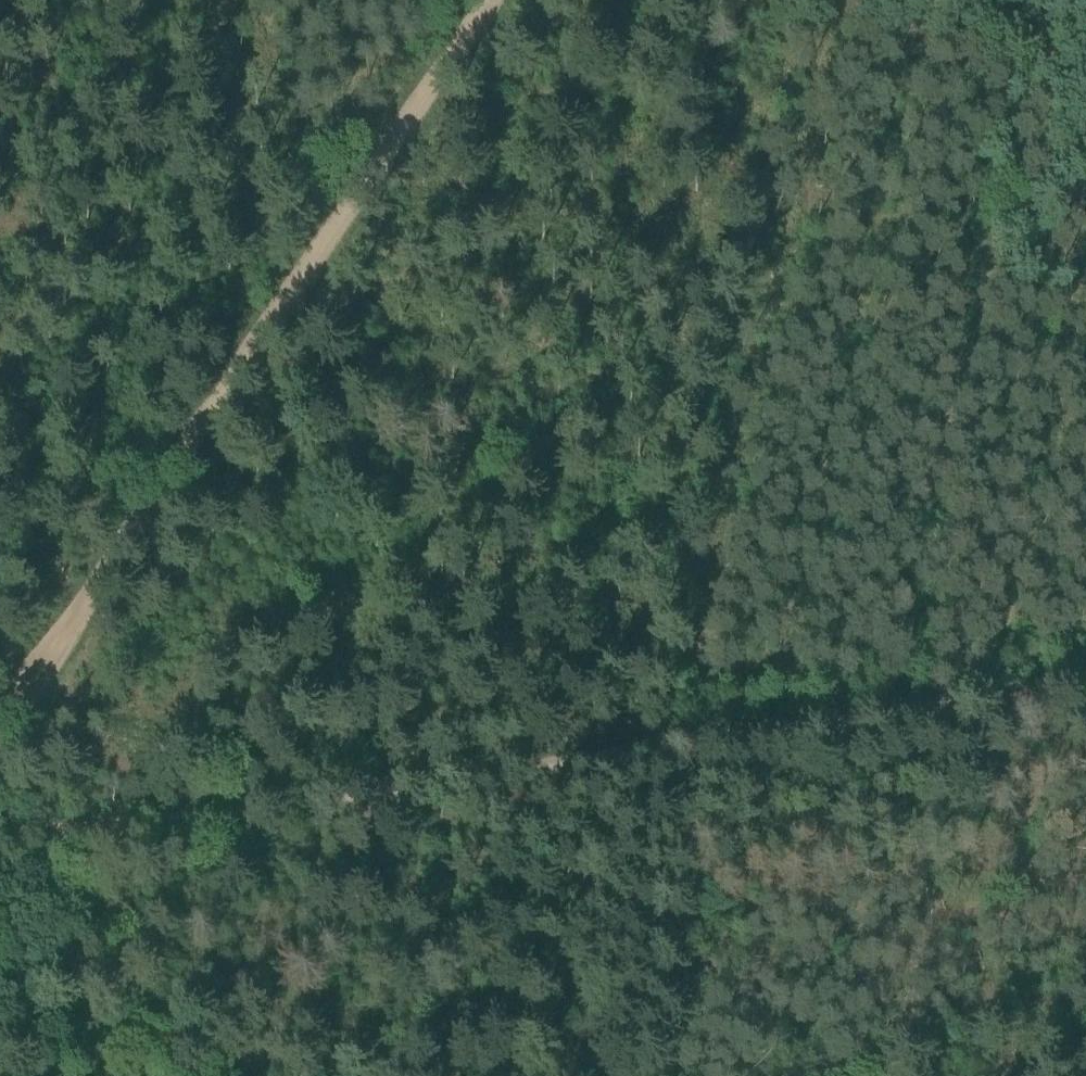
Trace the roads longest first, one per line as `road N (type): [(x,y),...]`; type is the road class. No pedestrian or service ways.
road 1 (track): [(0,847),(729,746),(1085,686)]
road 2 (track): [(479,0),(0,705)]

